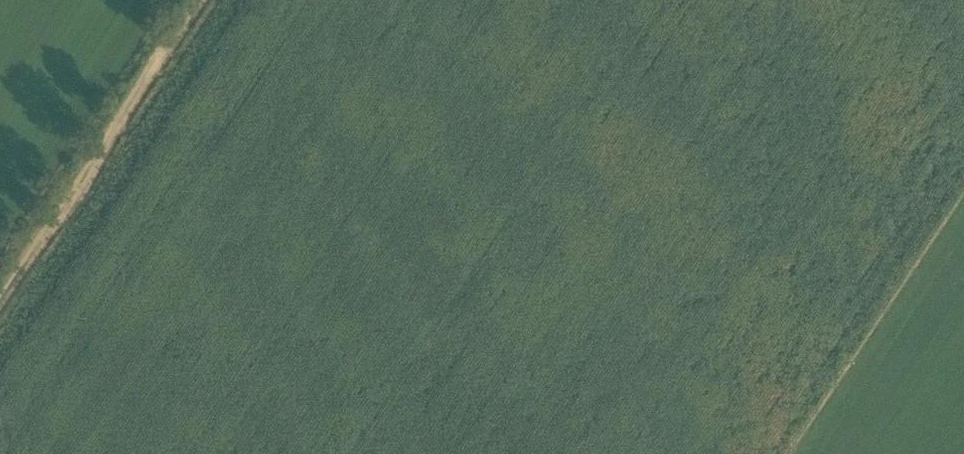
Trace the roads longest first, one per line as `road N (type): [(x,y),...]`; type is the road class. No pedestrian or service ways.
road 1 (track): [(0,299),(200,0)]

